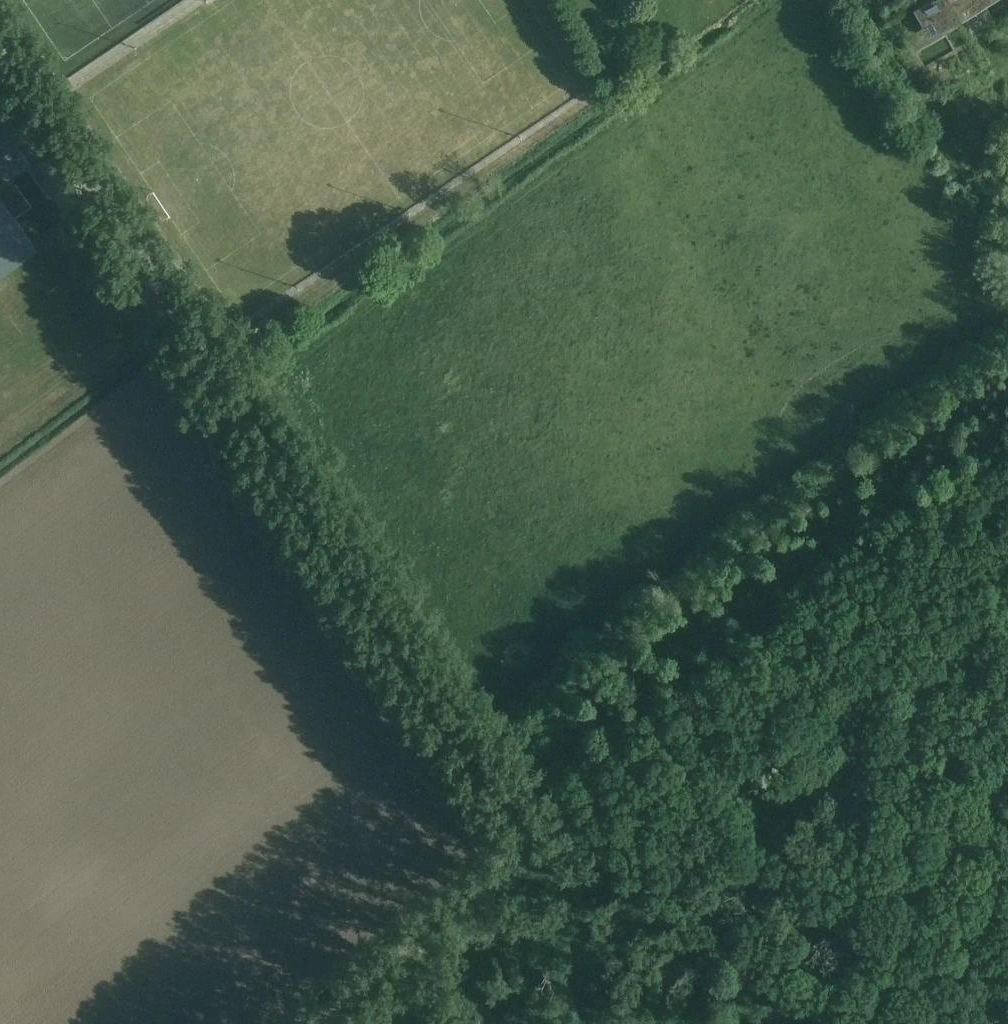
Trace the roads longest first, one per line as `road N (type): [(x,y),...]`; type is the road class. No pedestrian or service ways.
road 1 (unclassified): [(421,957),(527,856),(531,825),(0,43)]

